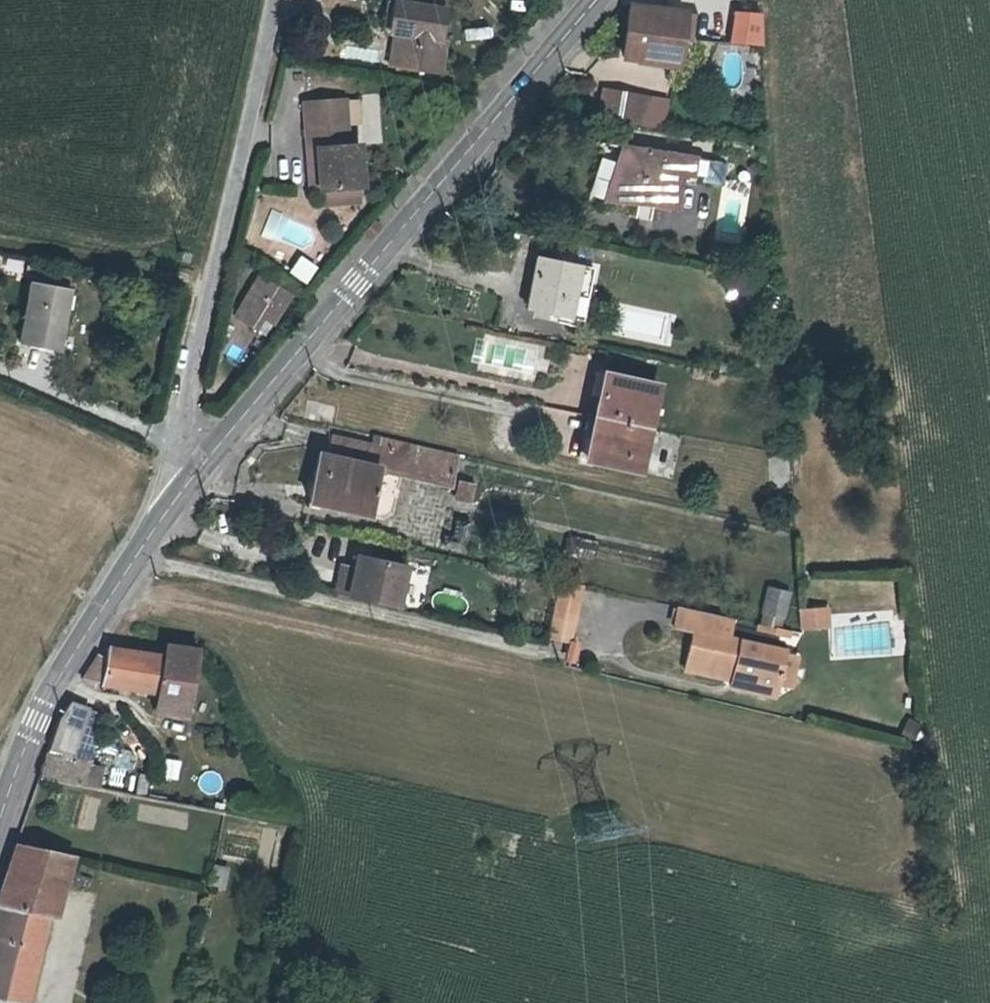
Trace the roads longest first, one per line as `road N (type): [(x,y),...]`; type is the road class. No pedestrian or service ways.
road 1 (tertiary): [(180,491),(598,0)]
road 2 (unclassified): [(180,491),(187,397),(279,0)]
road 3 (tertiary): [(0,825),(52,686),(180,491)]

